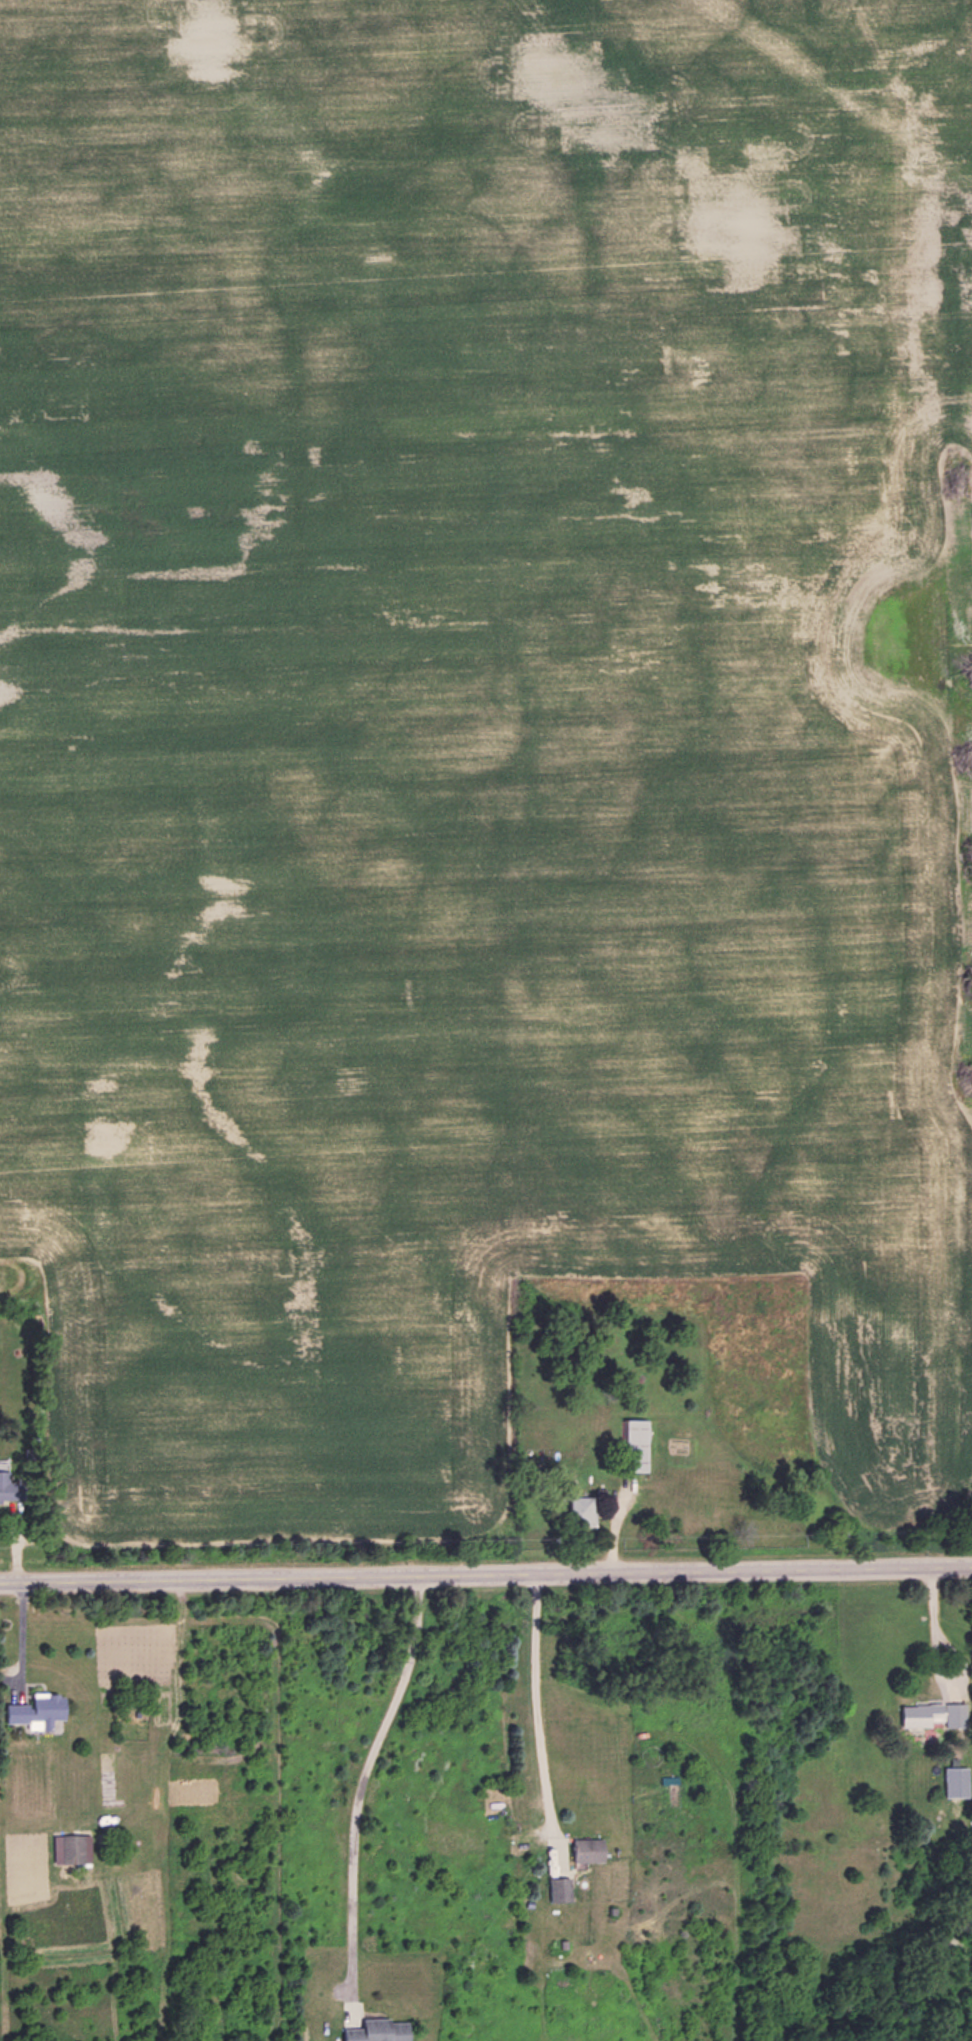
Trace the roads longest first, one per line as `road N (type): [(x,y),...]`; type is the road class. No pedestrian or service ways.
road 1 (tertiary): [(0,1583),(971,1565)]

